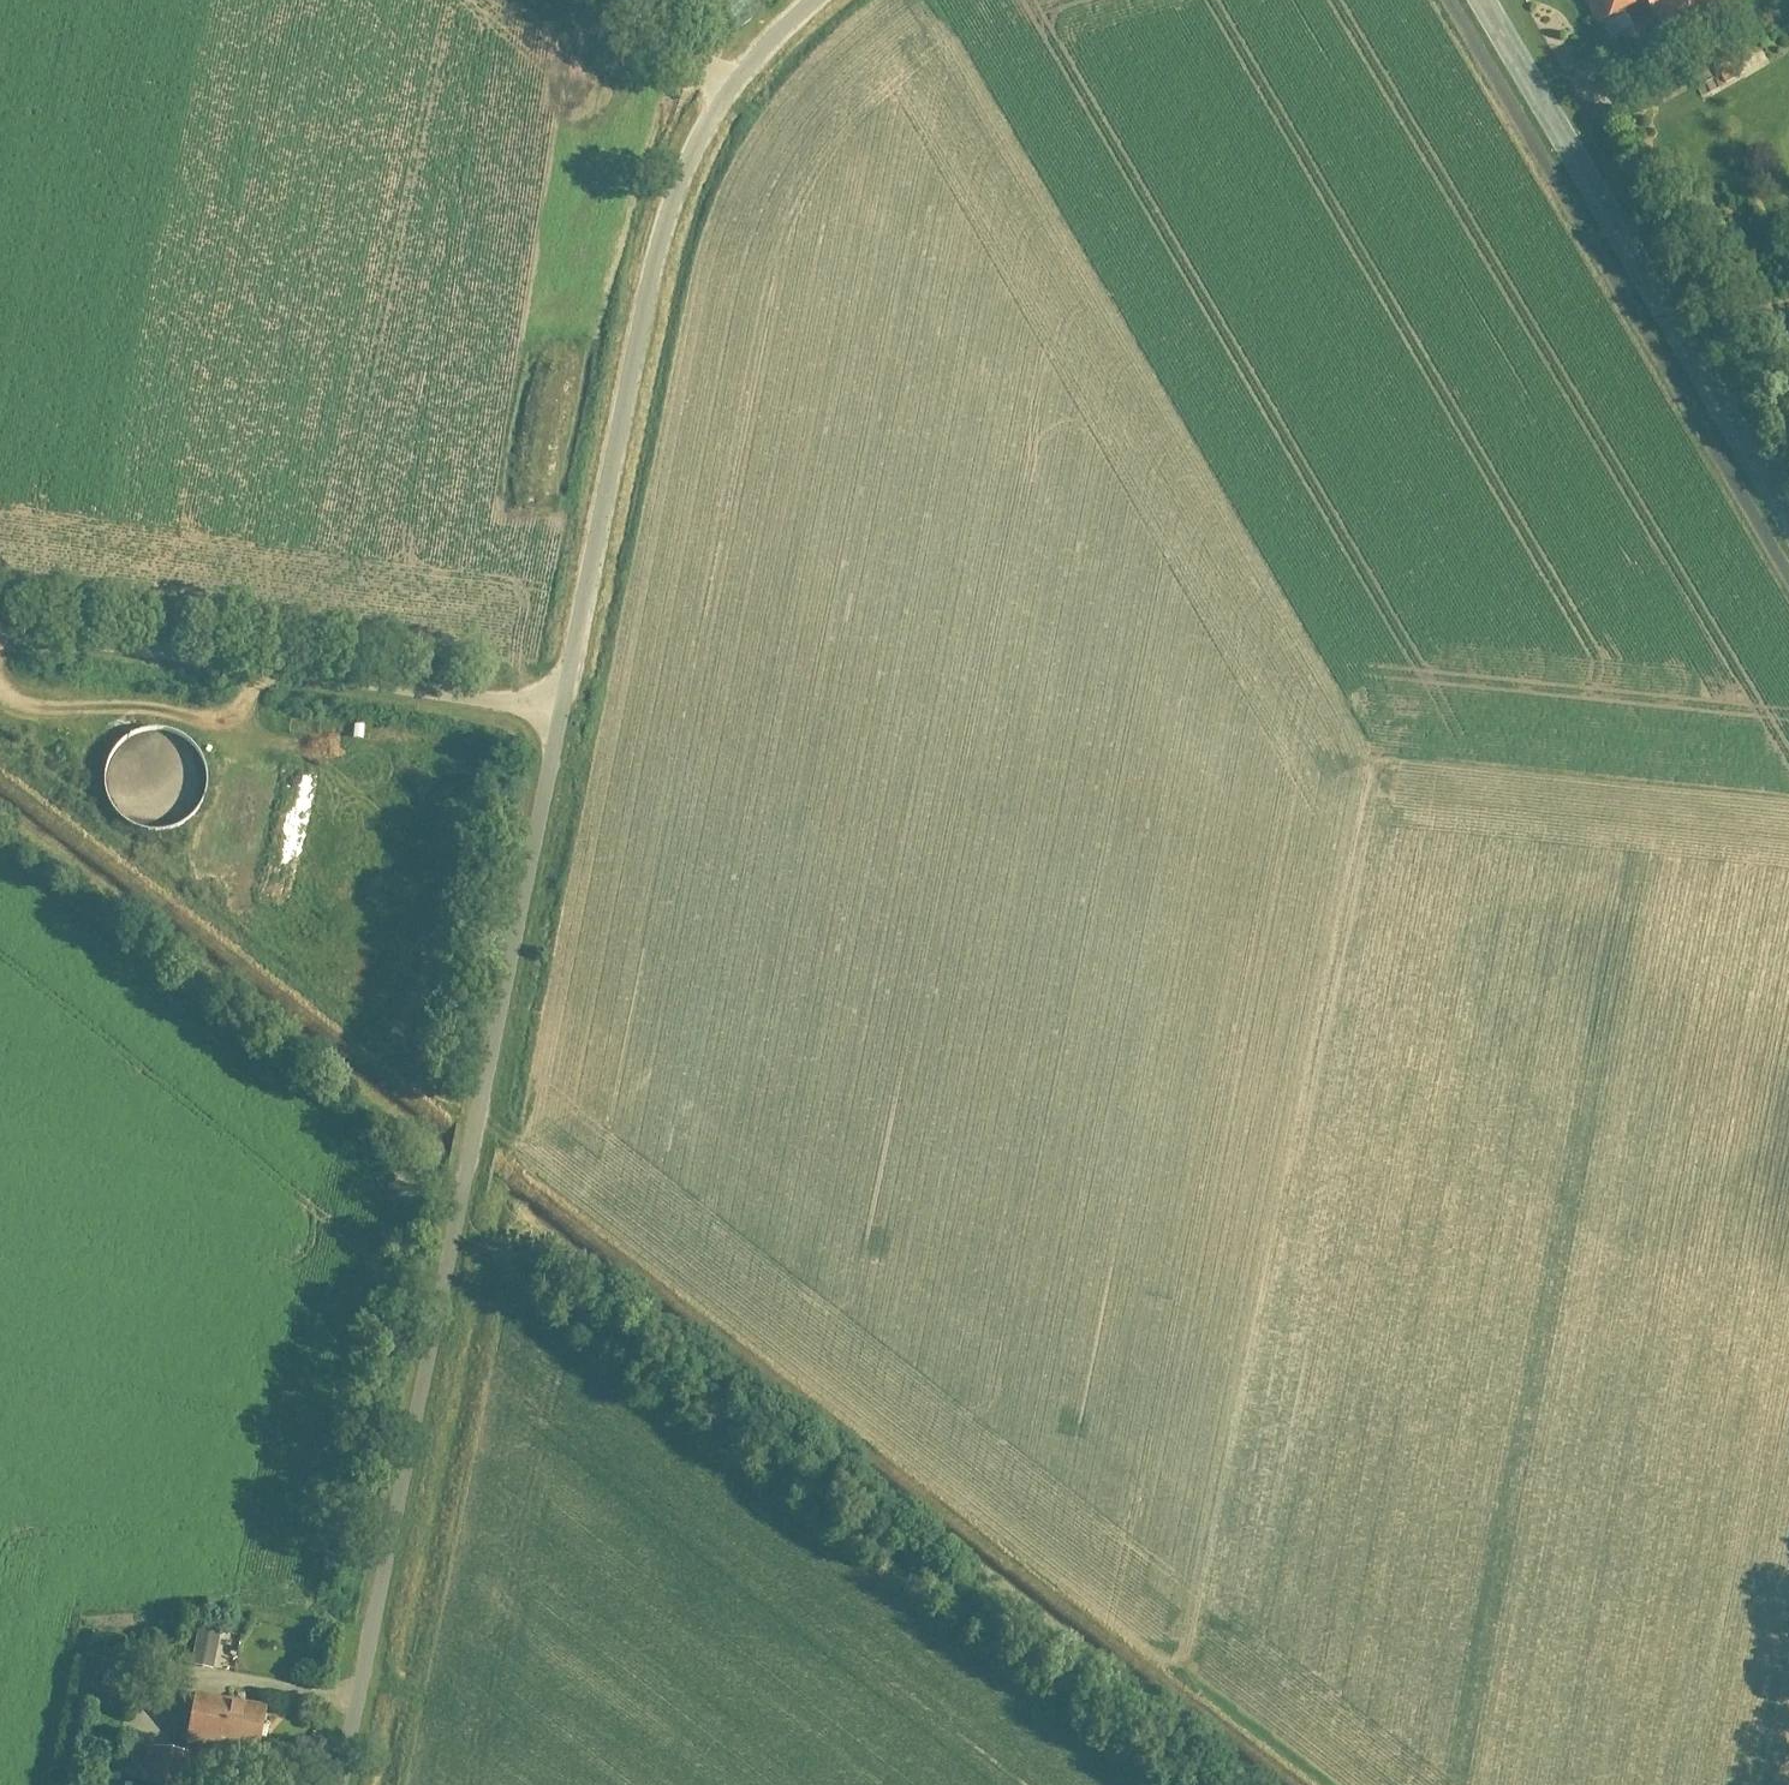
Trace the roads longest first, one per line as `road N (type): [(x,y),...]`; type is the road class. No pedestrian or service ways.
road 1 (unclassified): [(559,713),(339,1784)]
road 2 (unclassified): [(816,0),(755,57),(704,130),(673,199),(559,713)]
road 3 (tertiary): [(1474,0),(1788,535)]
road 4 (unclassified): [(0,630),(559,713)]

